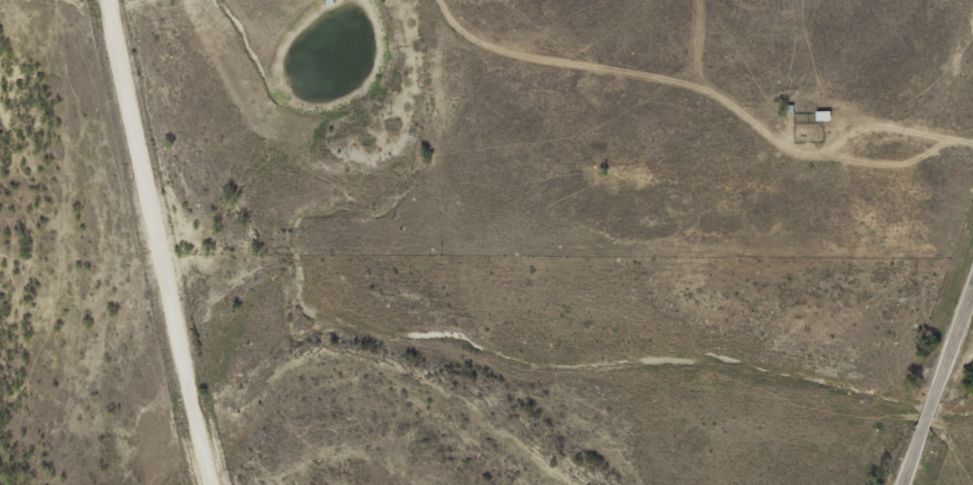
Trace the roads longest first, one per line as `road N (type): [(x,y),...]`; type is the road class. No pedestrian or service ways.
road 1 (residential): [(217,484),(121,164),(88,0)]

